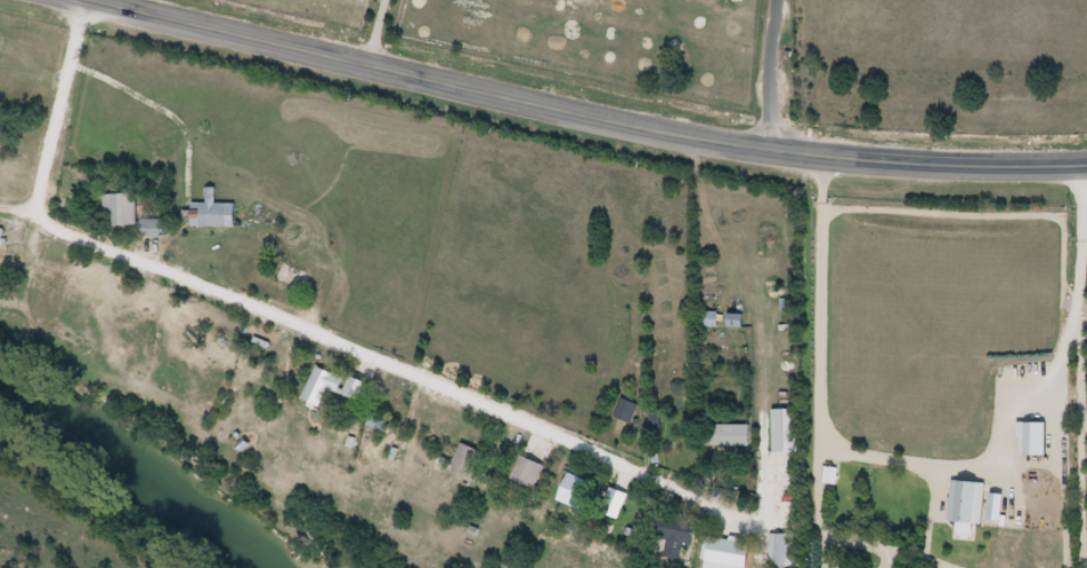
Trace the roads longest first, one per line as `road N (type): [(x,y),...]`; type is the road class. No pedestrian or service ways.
road 1 (secondary): [(1086,168),(923,168),(702,144),(74,0)]
road 2 (residential): [(723,505),(60,229),(43,215),(40,189),(88,3)]
road 3 (residential): [(823,159),(819,522),(839,537),(956,567)]
road 4 (residential): [(777,155),(780,0)]

